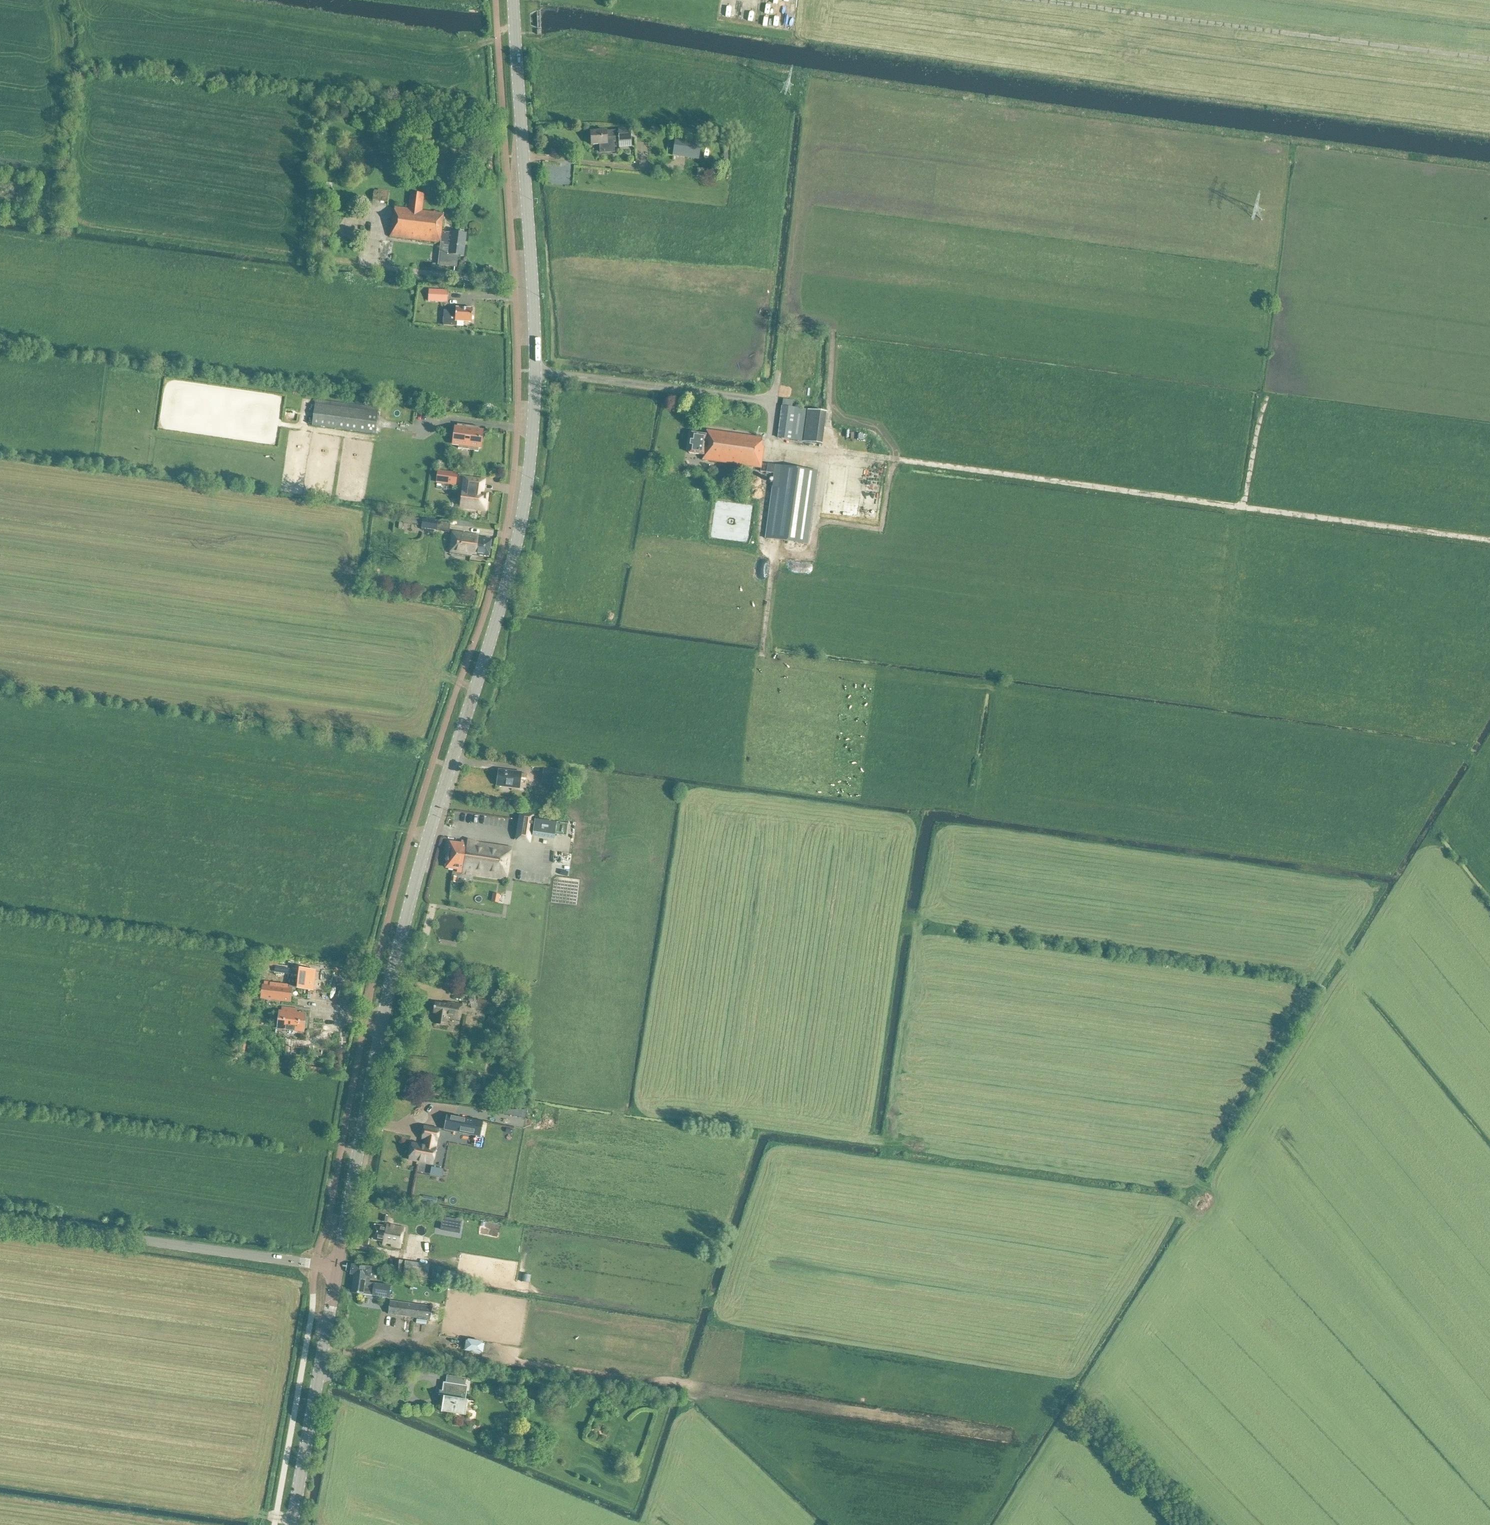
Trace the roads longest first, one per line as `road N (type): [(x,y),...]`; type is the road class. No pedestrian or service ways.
road 1 (tertiary): [(338,1271),(394,975),(525,513),(536,397),(514,0)]
road 2 (tertiary): [(0,1221),(338,1271)]
road 3 (tertiary): [(295,1524),(338,1271)]

